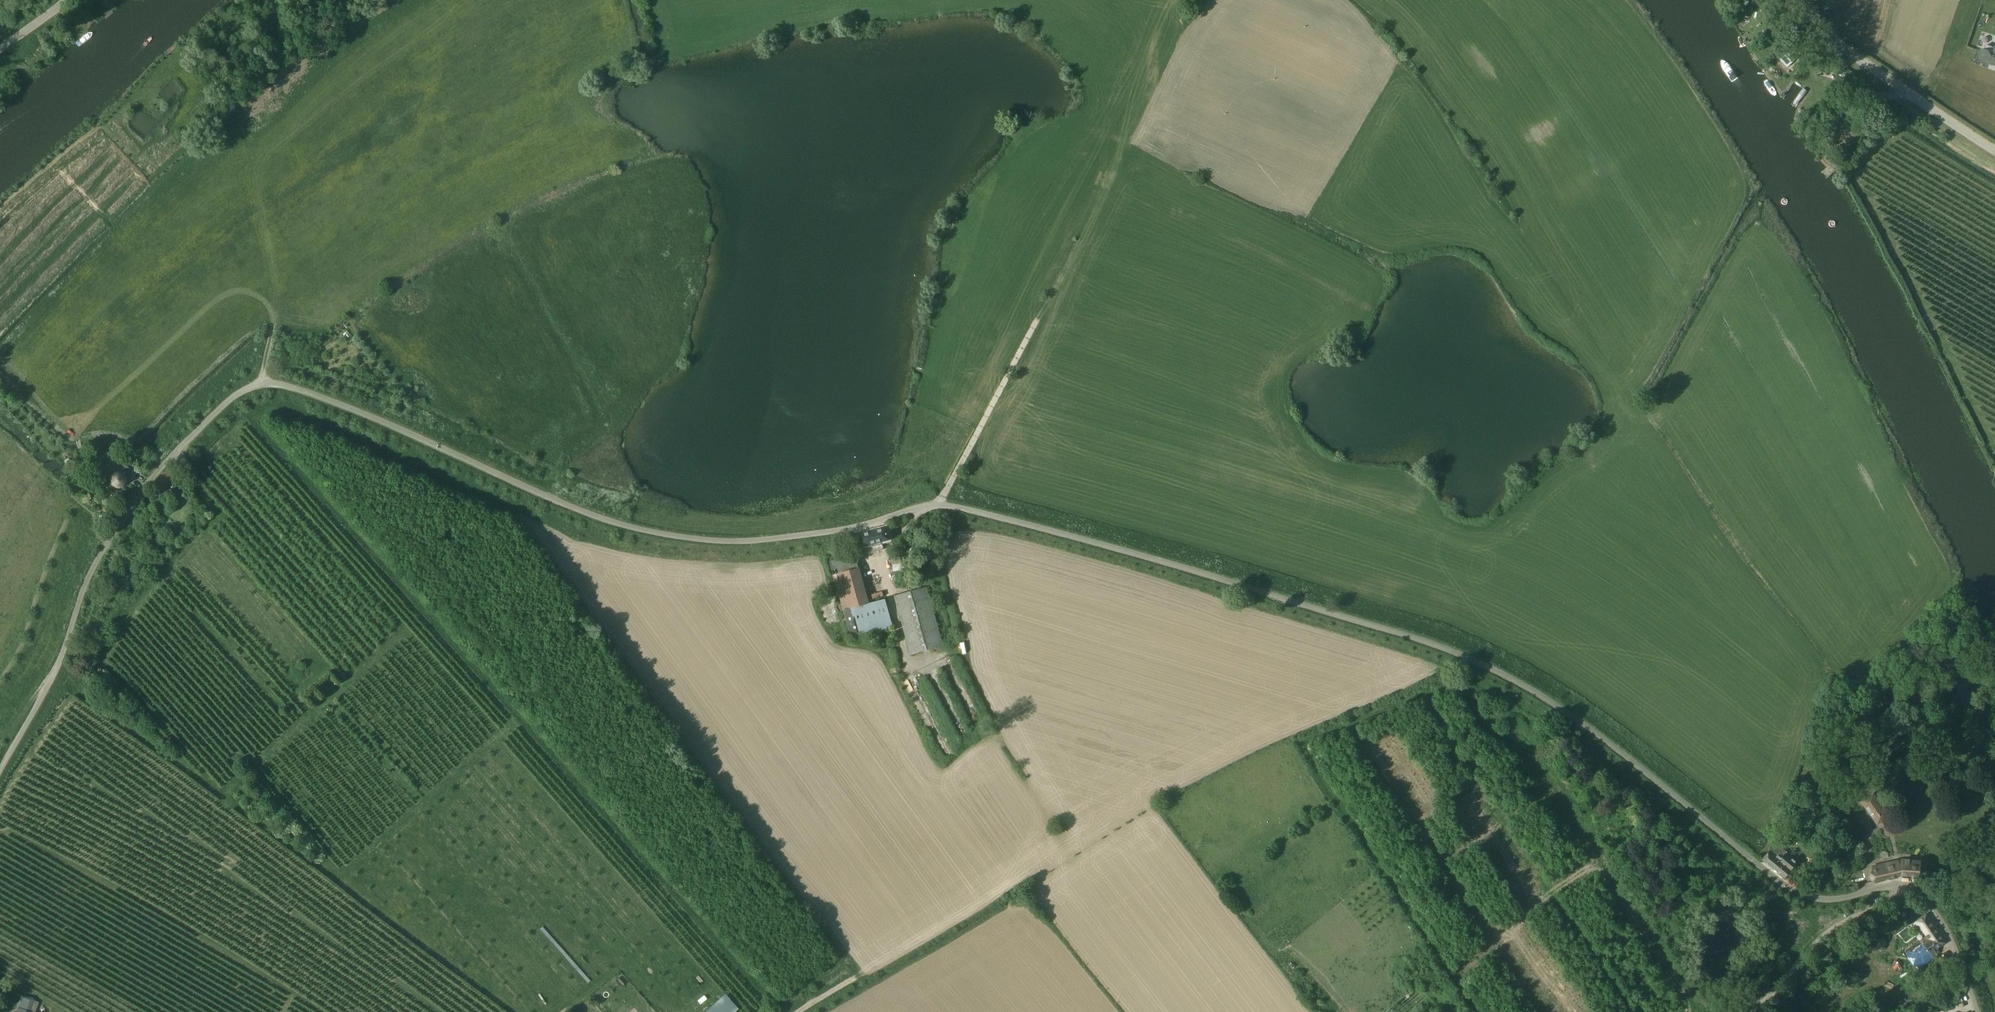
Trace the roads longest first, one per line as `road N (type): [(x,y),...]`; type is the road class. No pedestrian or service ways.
road 1 (unclassified): [(1911,889),(1832,900),(1795,891),(1523,684),(1440,646),(1207,573),(937,505),(756,541),(647,532),(280,384),(232,399),(126,507),(0,775)]
road 2 (track): [(937,505),(1132,136)]
road 3 (unclassified): [(1994,151),(1862,63),(1796,0)]
road 4 (unclassified): [(1753,1011),(1822,938),(1911,889)]
road 5 (unclassified): [(1977,1011),(1947,931),(1911,889)]

